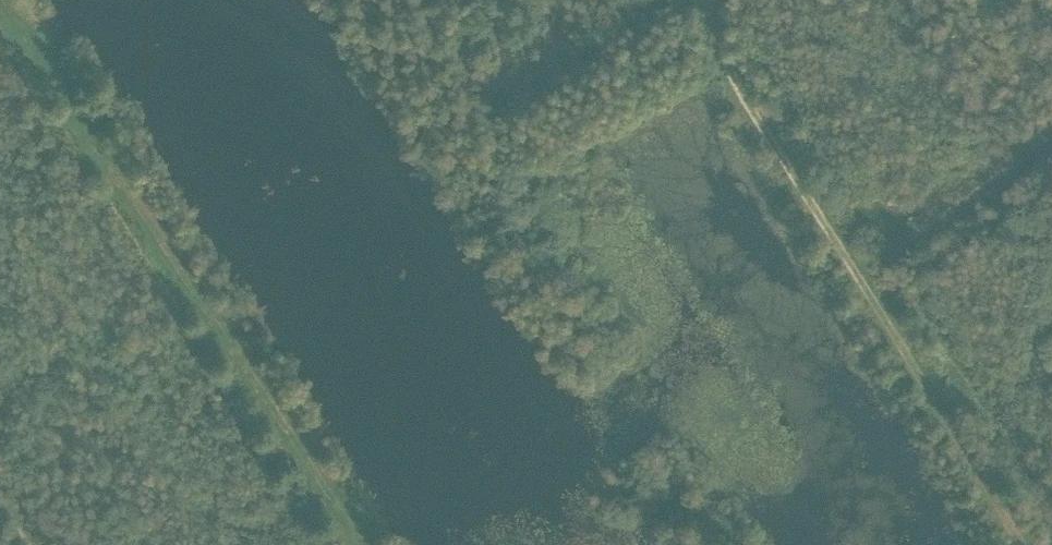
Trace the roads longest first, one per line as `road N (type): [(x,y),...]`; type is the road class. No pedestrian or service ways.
road 1 (track): [(360,544),(9,0)]
road 2 (track): [(1023,544),(733,77),(701,0)]

